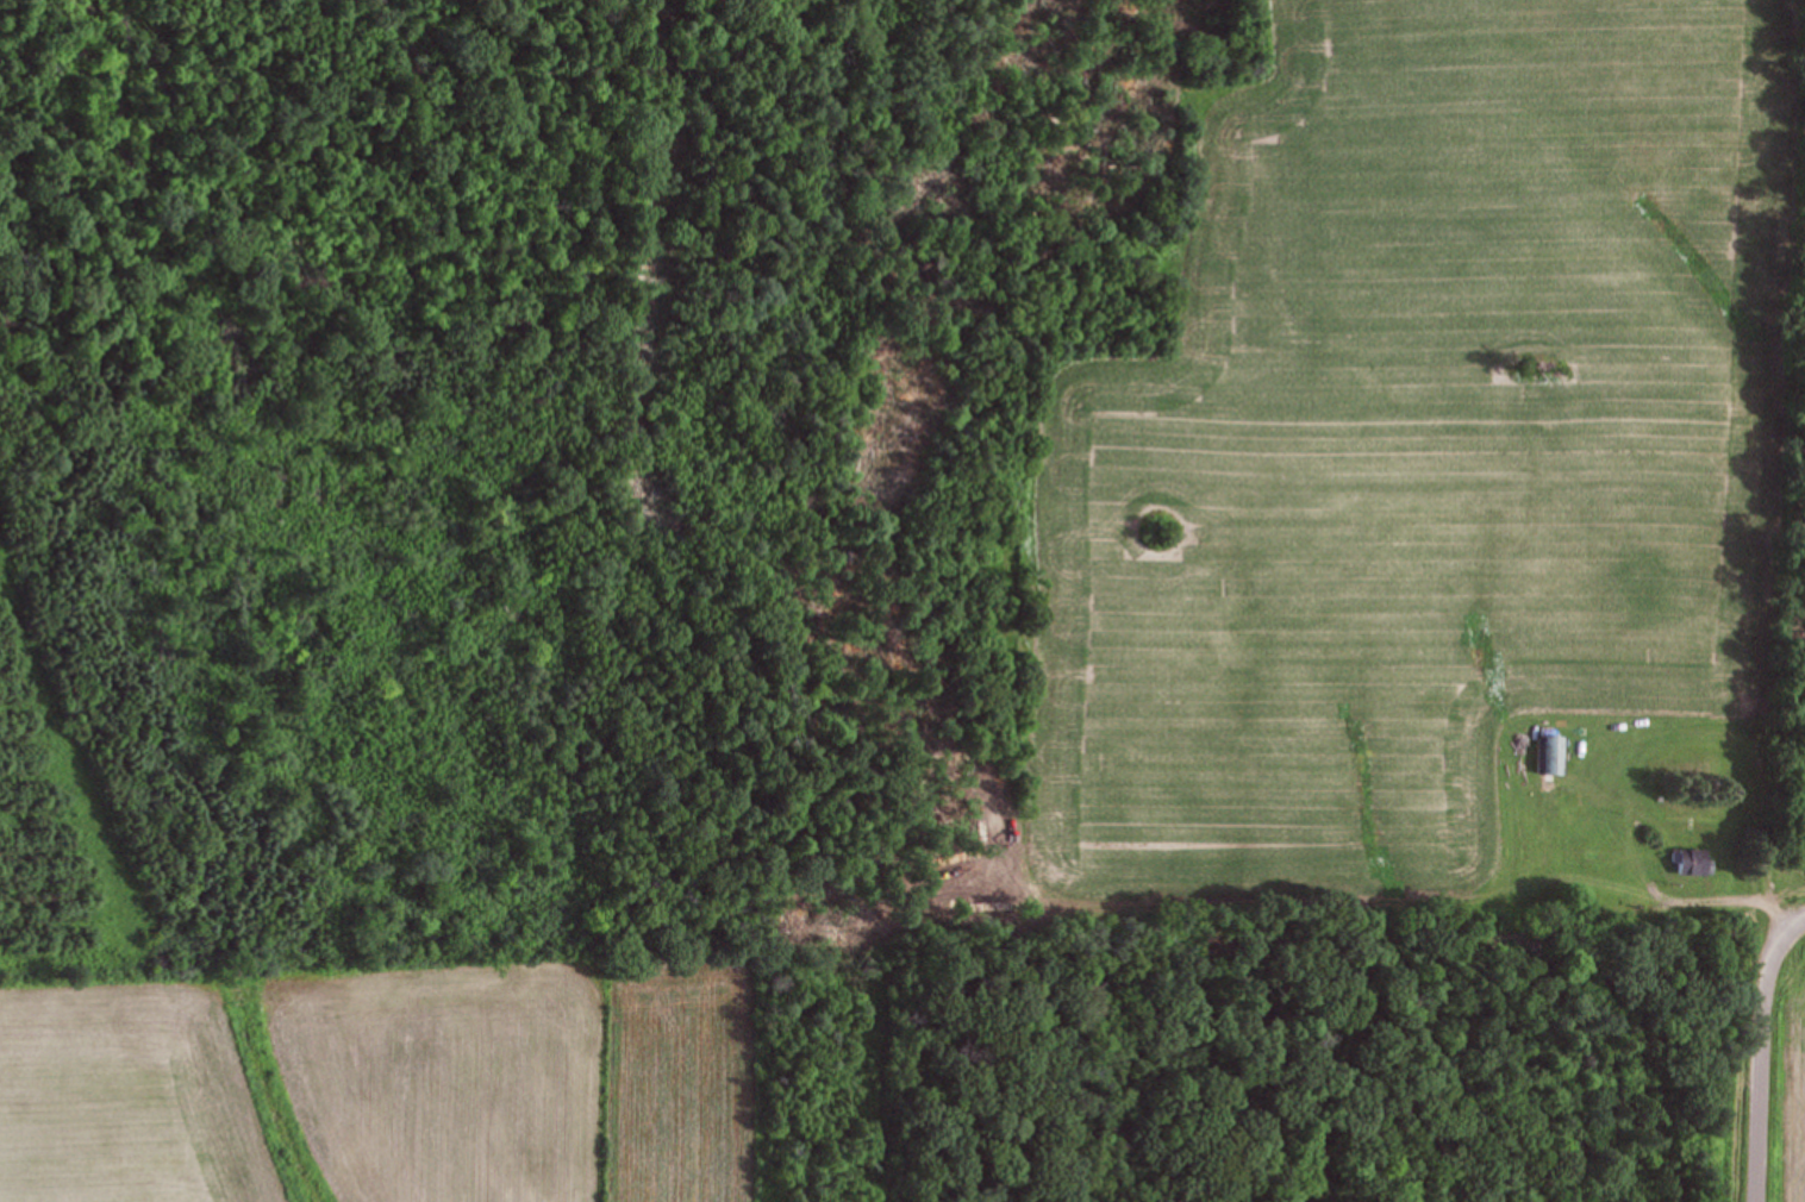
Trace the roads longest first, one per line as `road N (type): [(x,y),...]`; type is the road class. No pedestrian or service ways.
road 1 (residential): [(1752,1201),(1761,958),(1804,922)]

